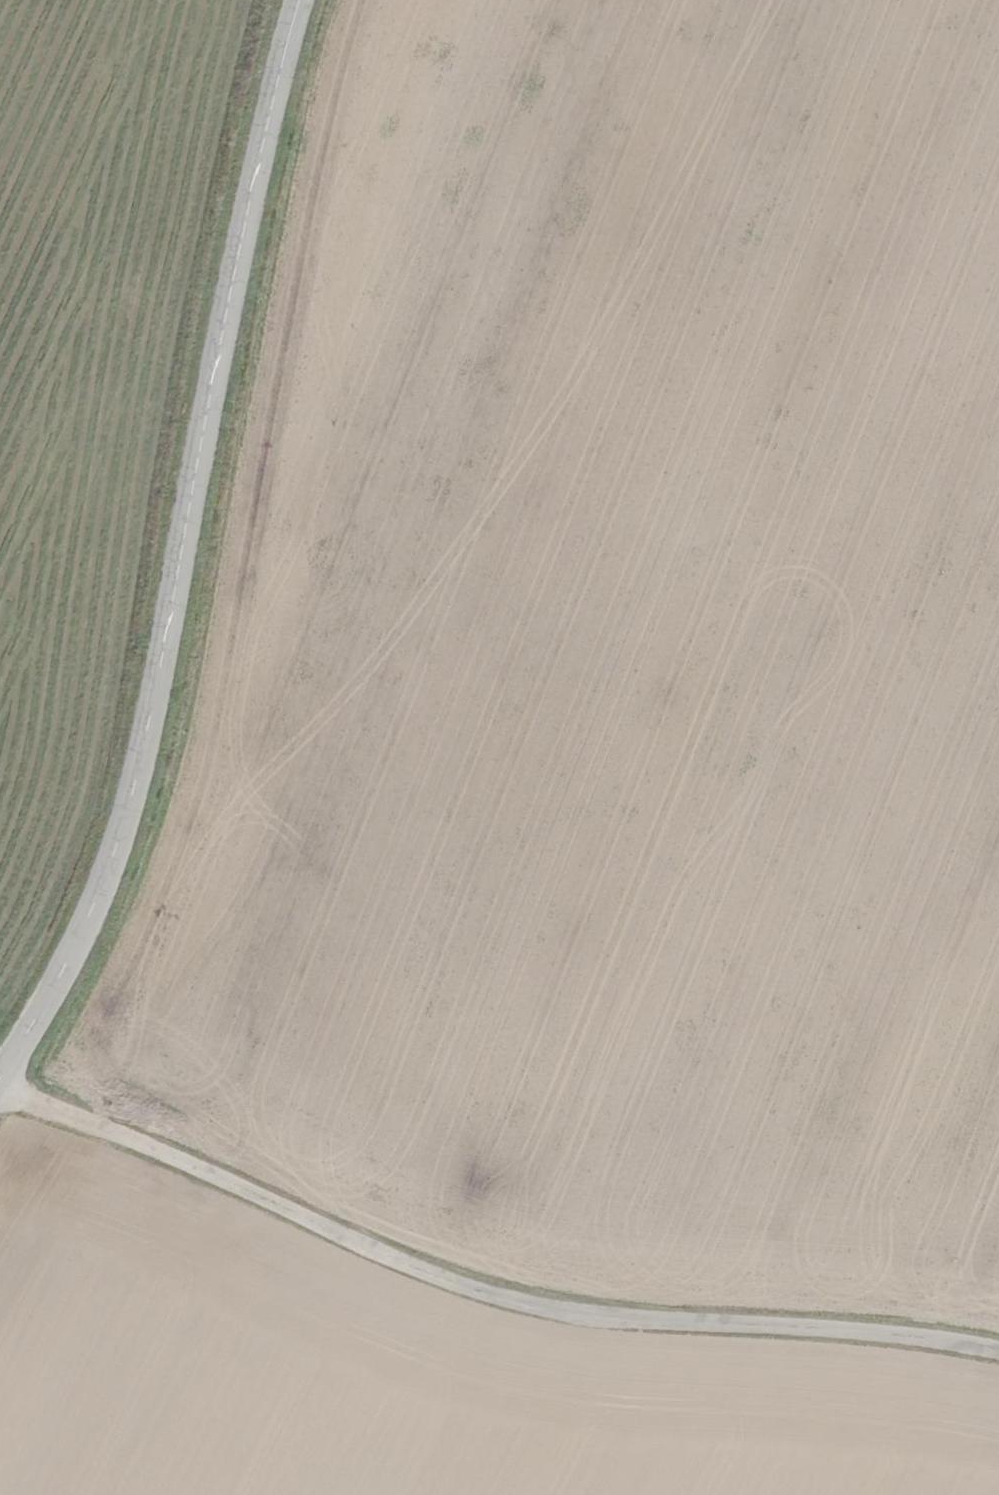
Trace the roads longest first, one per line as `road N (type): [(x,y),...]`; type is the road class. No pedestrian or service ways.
road 1 (secondary): [(0,1083),(82,963),(117,887),(142,795),(247,208),(301,0)]
road 2 (track): [(998,1354),(856,1324),(412,1287),(0,1092)]

